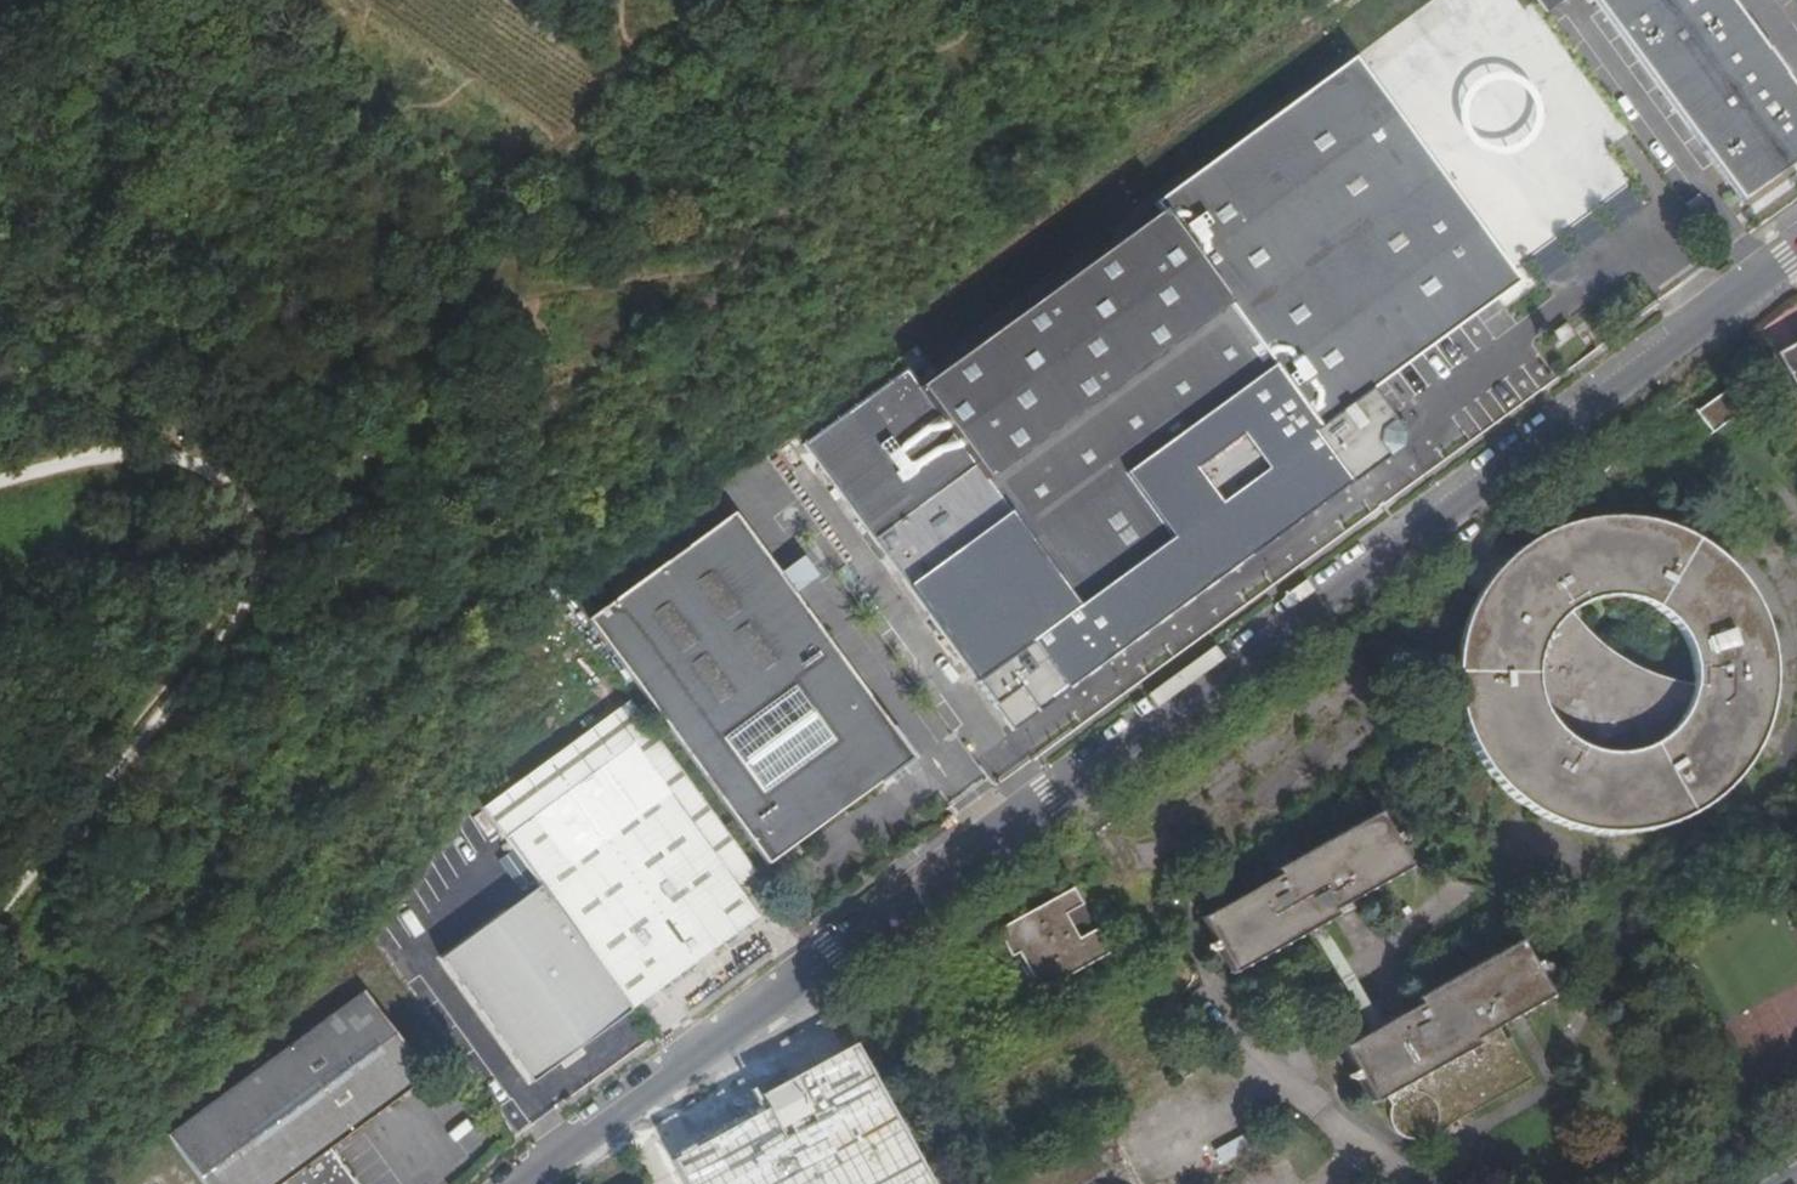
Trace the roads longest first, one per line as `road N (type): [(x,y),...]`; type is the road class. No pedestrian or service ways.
road 1 (unclassified): [(1796,264),(537,1183)]
road 2 (track): [(0,482),(109,457),(181,460),(219,481),(247,513),(259,559),(247,601),(0,904)]

